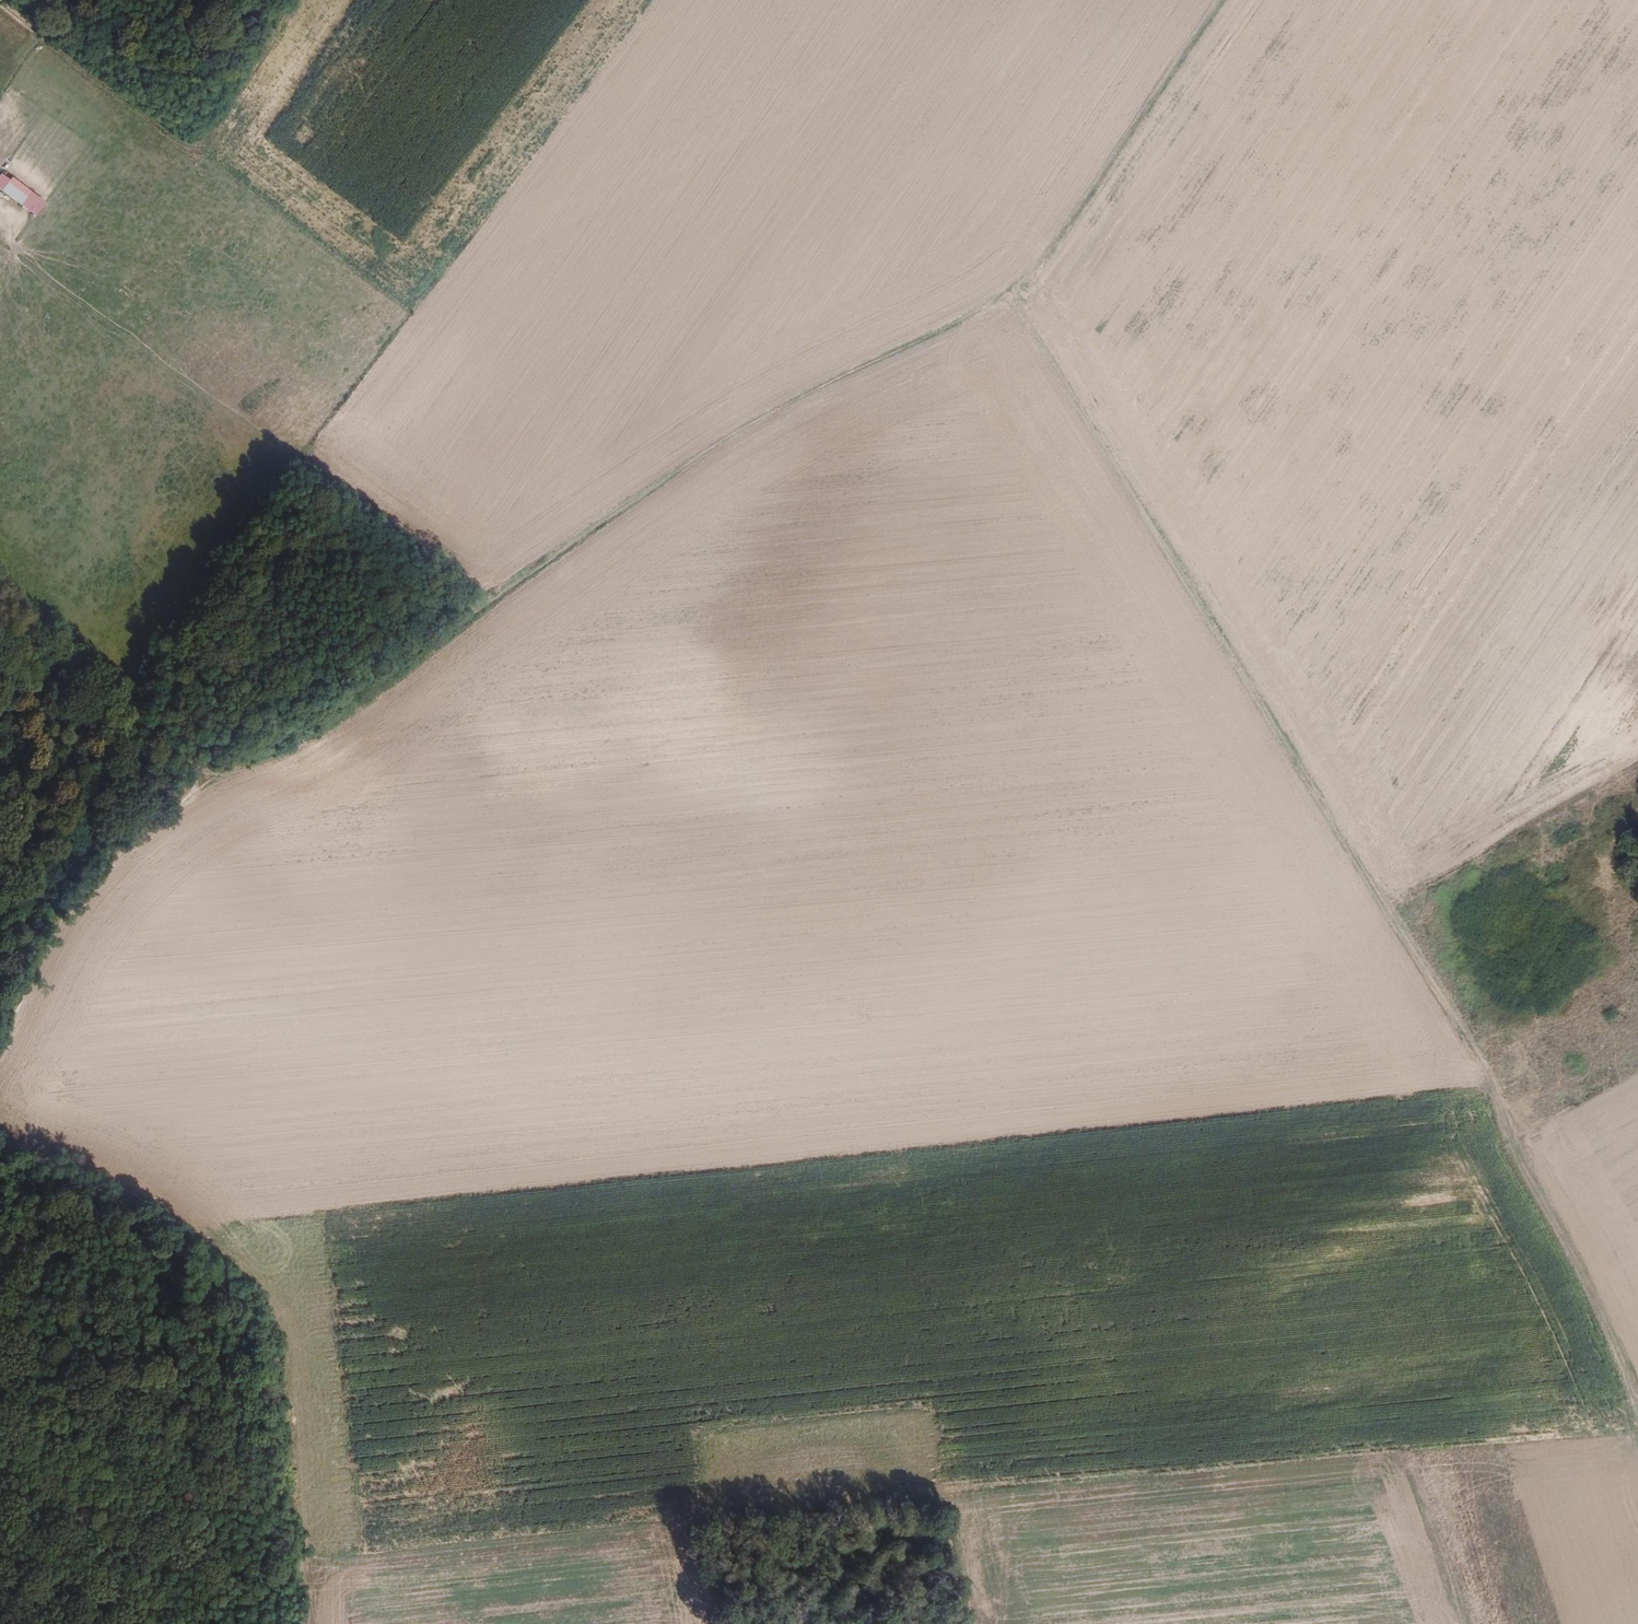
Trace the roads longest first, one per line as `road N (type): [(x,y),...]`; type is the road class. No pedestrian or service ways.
road 1 (track): [(1011,280),(1282,753),(1459,1040),(1582,1274),(1637,1429)]
road 2 (track): [(1207,0),(1011,280),(947,323),(752,423),(402,656),(201,778)]
road 3 (track): [(201,778),(109,863),(41,966),(0,1059)]
road 4 (track): [(0,620),(201,778)]

